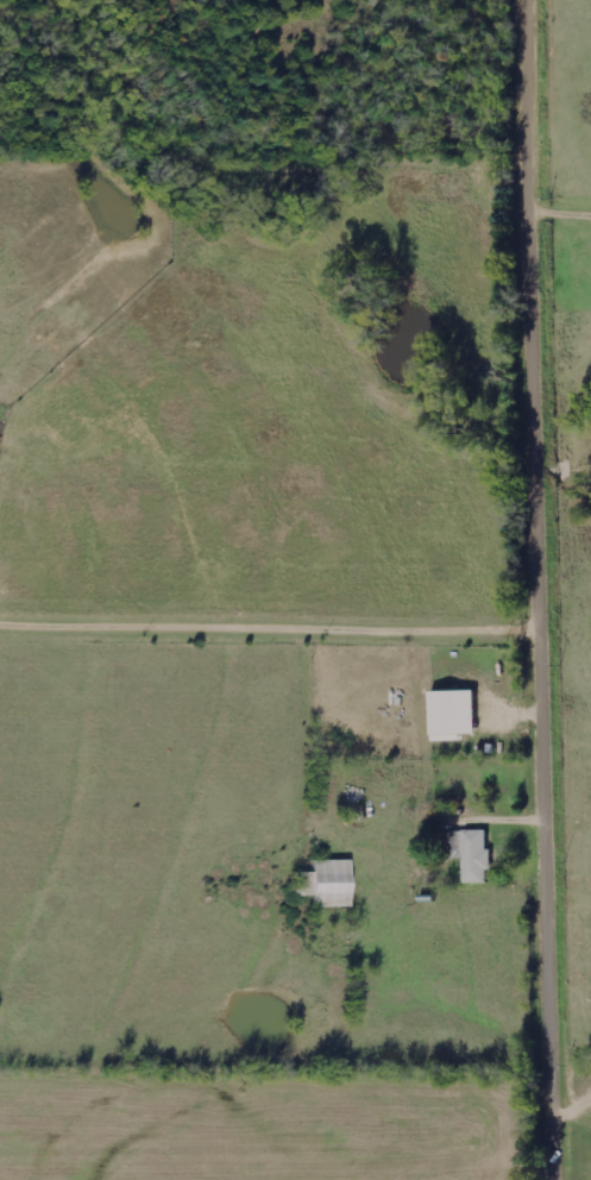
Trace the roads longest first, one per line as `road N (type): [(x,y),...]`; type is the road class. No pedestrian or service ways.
road 1 (residential): [(566,1179),(536,0)]

